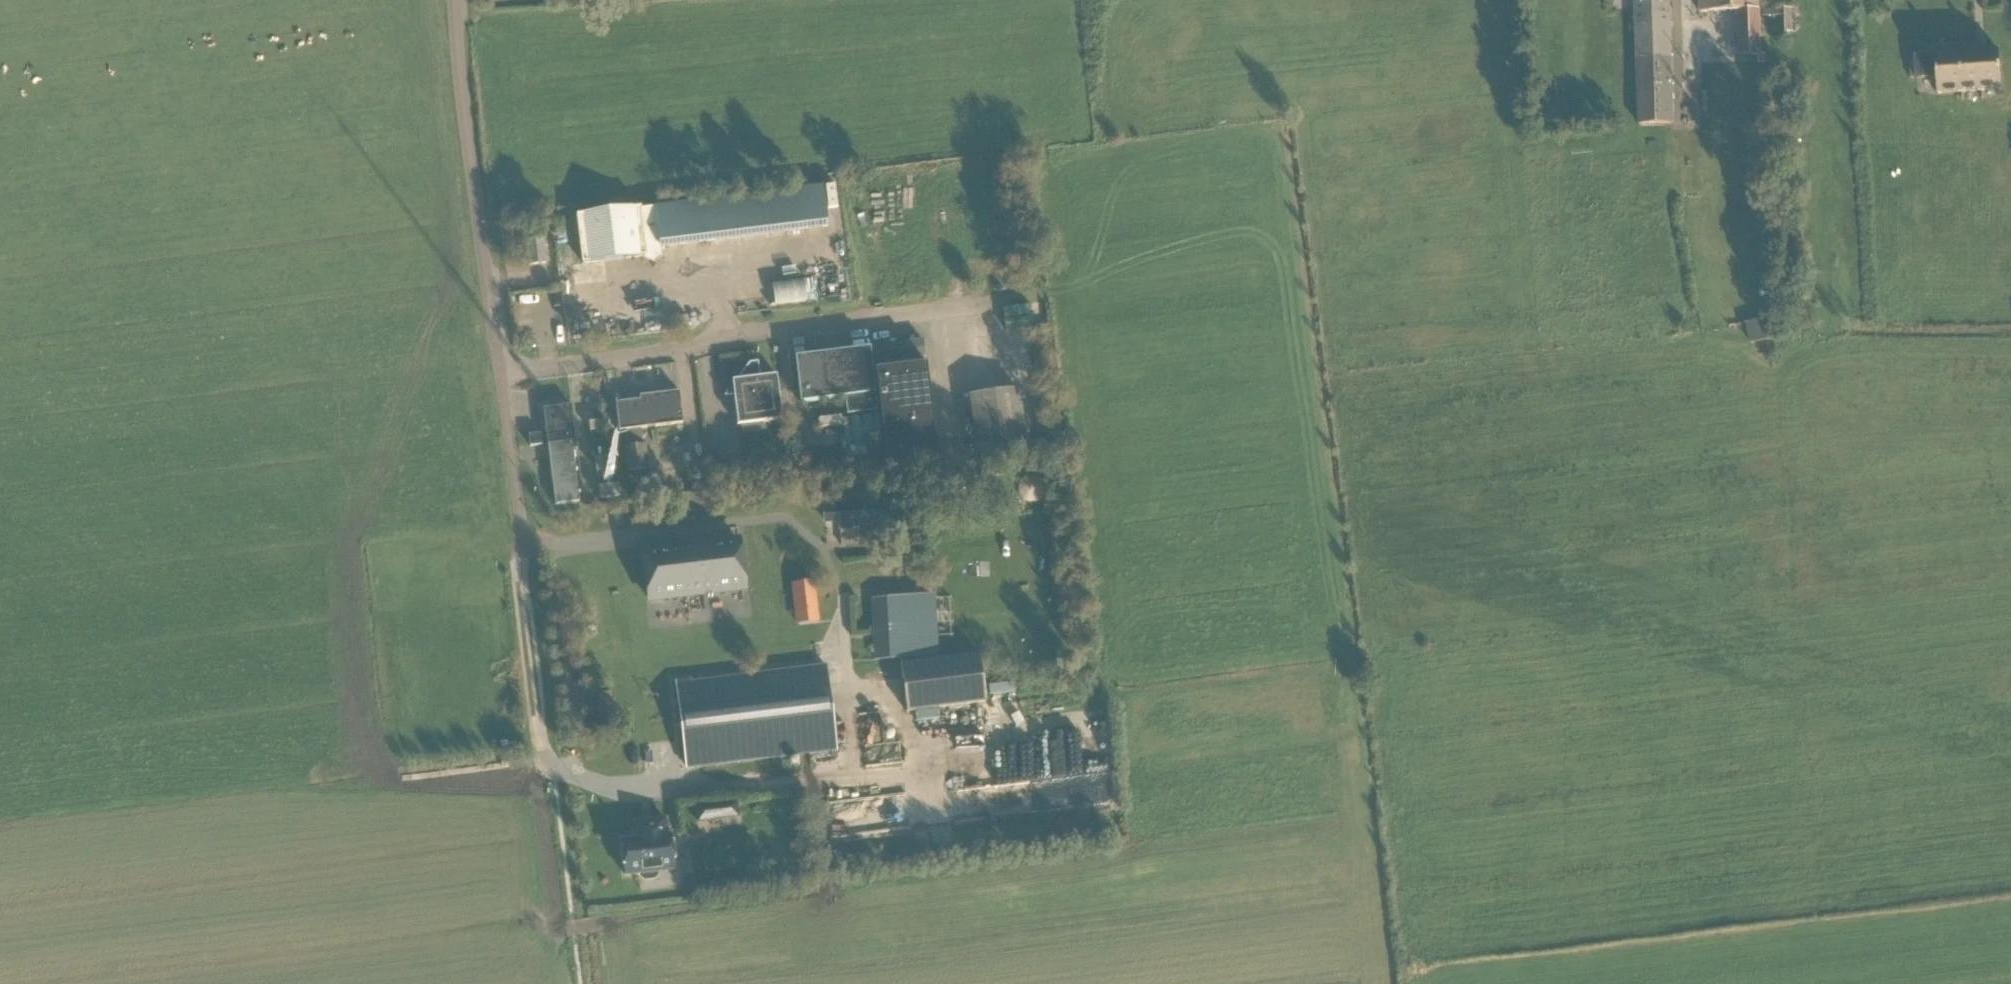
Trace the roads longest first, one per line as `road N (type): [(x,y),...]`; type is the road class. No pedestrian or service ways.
road 1 (unclassified): [(500,372),(1033,297)]
road 2 (unclassified): [(549,762),(516,555),(521,527),(500,372)]
road 3 (unclassified): [(500,372),(455,0)]

